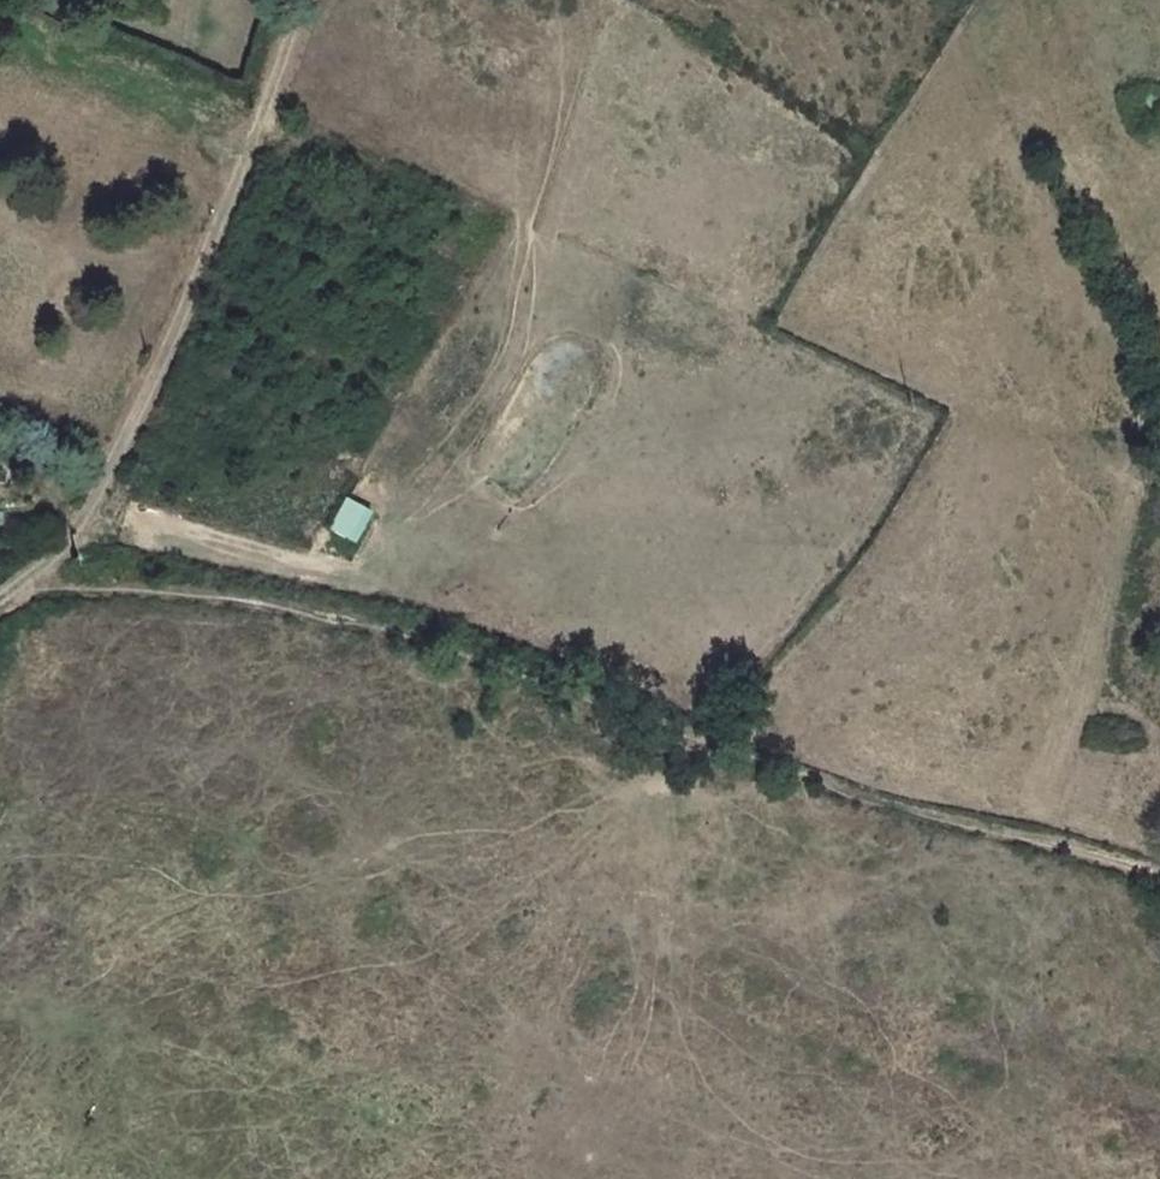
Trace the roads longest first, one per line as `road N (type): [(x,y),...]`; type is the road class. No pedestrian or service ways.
road 1 (track): [(0,589),(68,531),(259,103),(296,0)]
road 2 (track): [(1159,1106),(988,1059),(646,929)]

